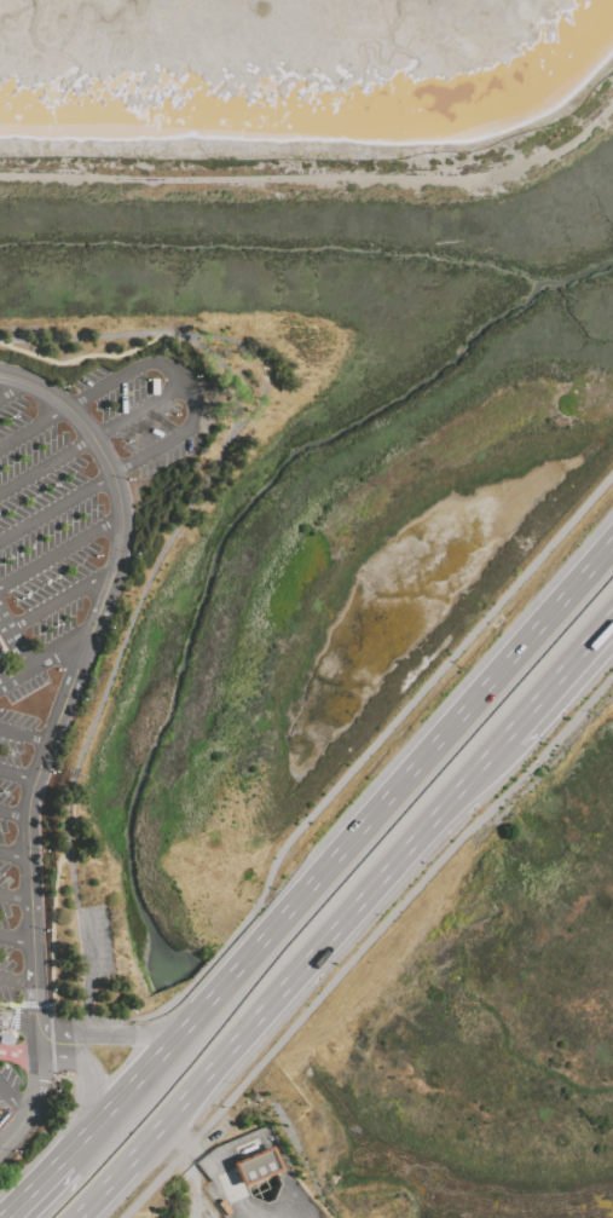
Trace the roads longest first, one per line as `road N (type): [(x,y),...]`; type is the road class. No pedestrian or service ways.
road 1 (trunk): [(612,548),(64,1160)]
road 2 (trunk): [(77,1217),(510,738)]
road 3 (trunk): [(510,738),(612,620)]

